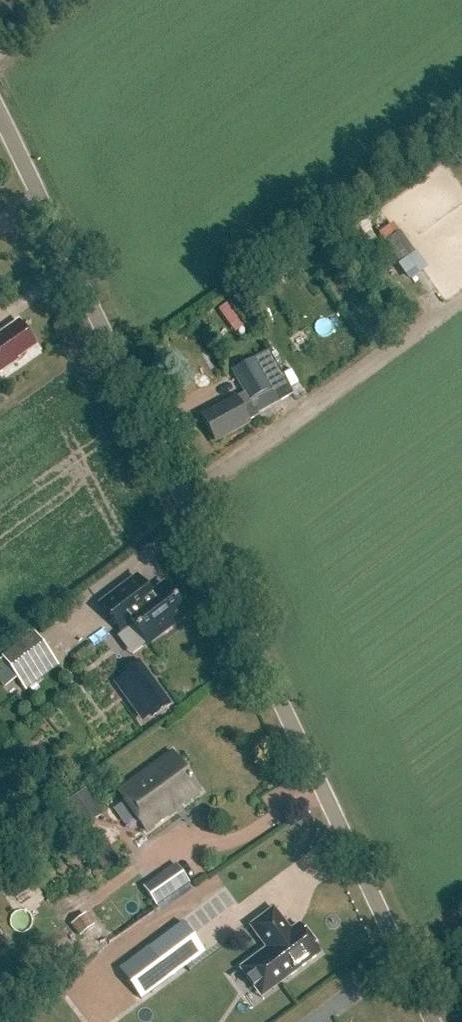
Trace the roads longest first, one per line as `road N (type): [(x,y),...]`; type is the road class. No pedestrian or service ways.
road 1 (unclassified): [(431,1021),(0,119)]
road 2 (track): [(184,505),(461,300)]

